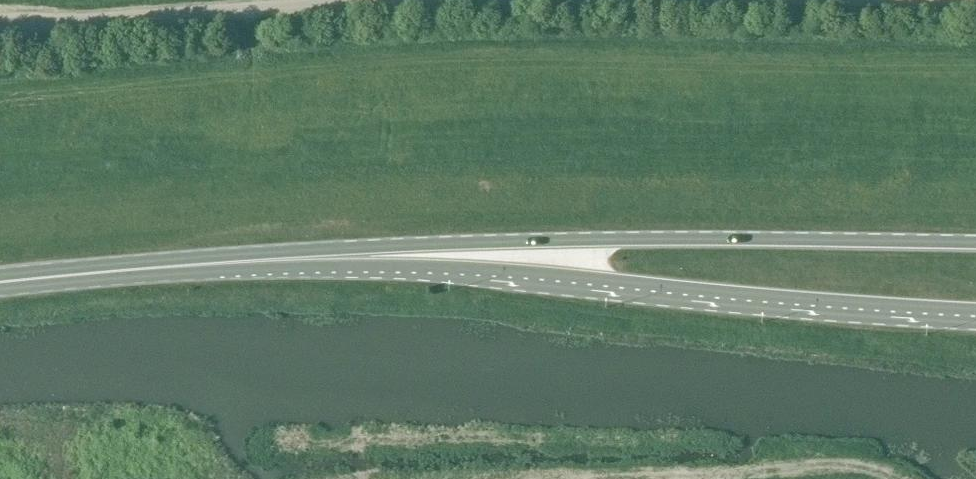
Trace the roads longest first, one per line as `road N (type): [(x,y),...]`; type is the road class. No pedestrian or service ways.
road 1 (primary): [(320,259),(975,315)]
road 2 (primary): [(975,244),(401,247),(320,259)]
road 3 (unclassified): [(0,25),(390,0)]
road 4 (primary): [(0,284),(320,259)]

